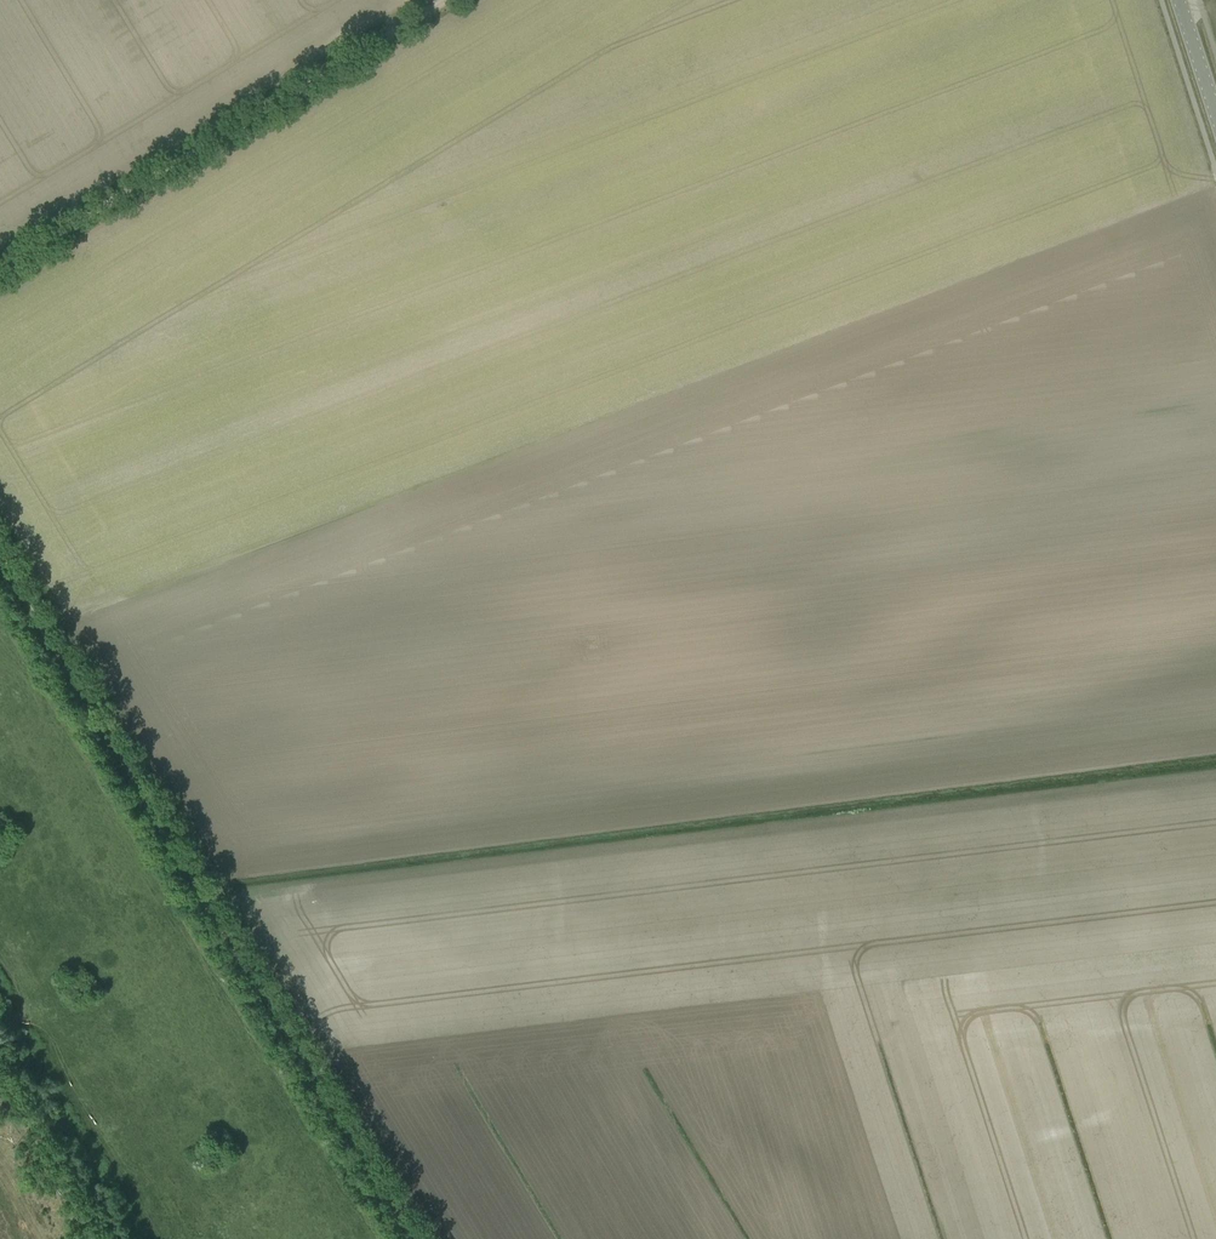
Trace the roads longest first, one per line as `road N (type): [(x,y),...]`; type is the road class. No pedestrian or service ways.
road 1 (track): [(0,269),(443,0)]
road 2 (tertiary): [(1215,117),(1178,0)]

